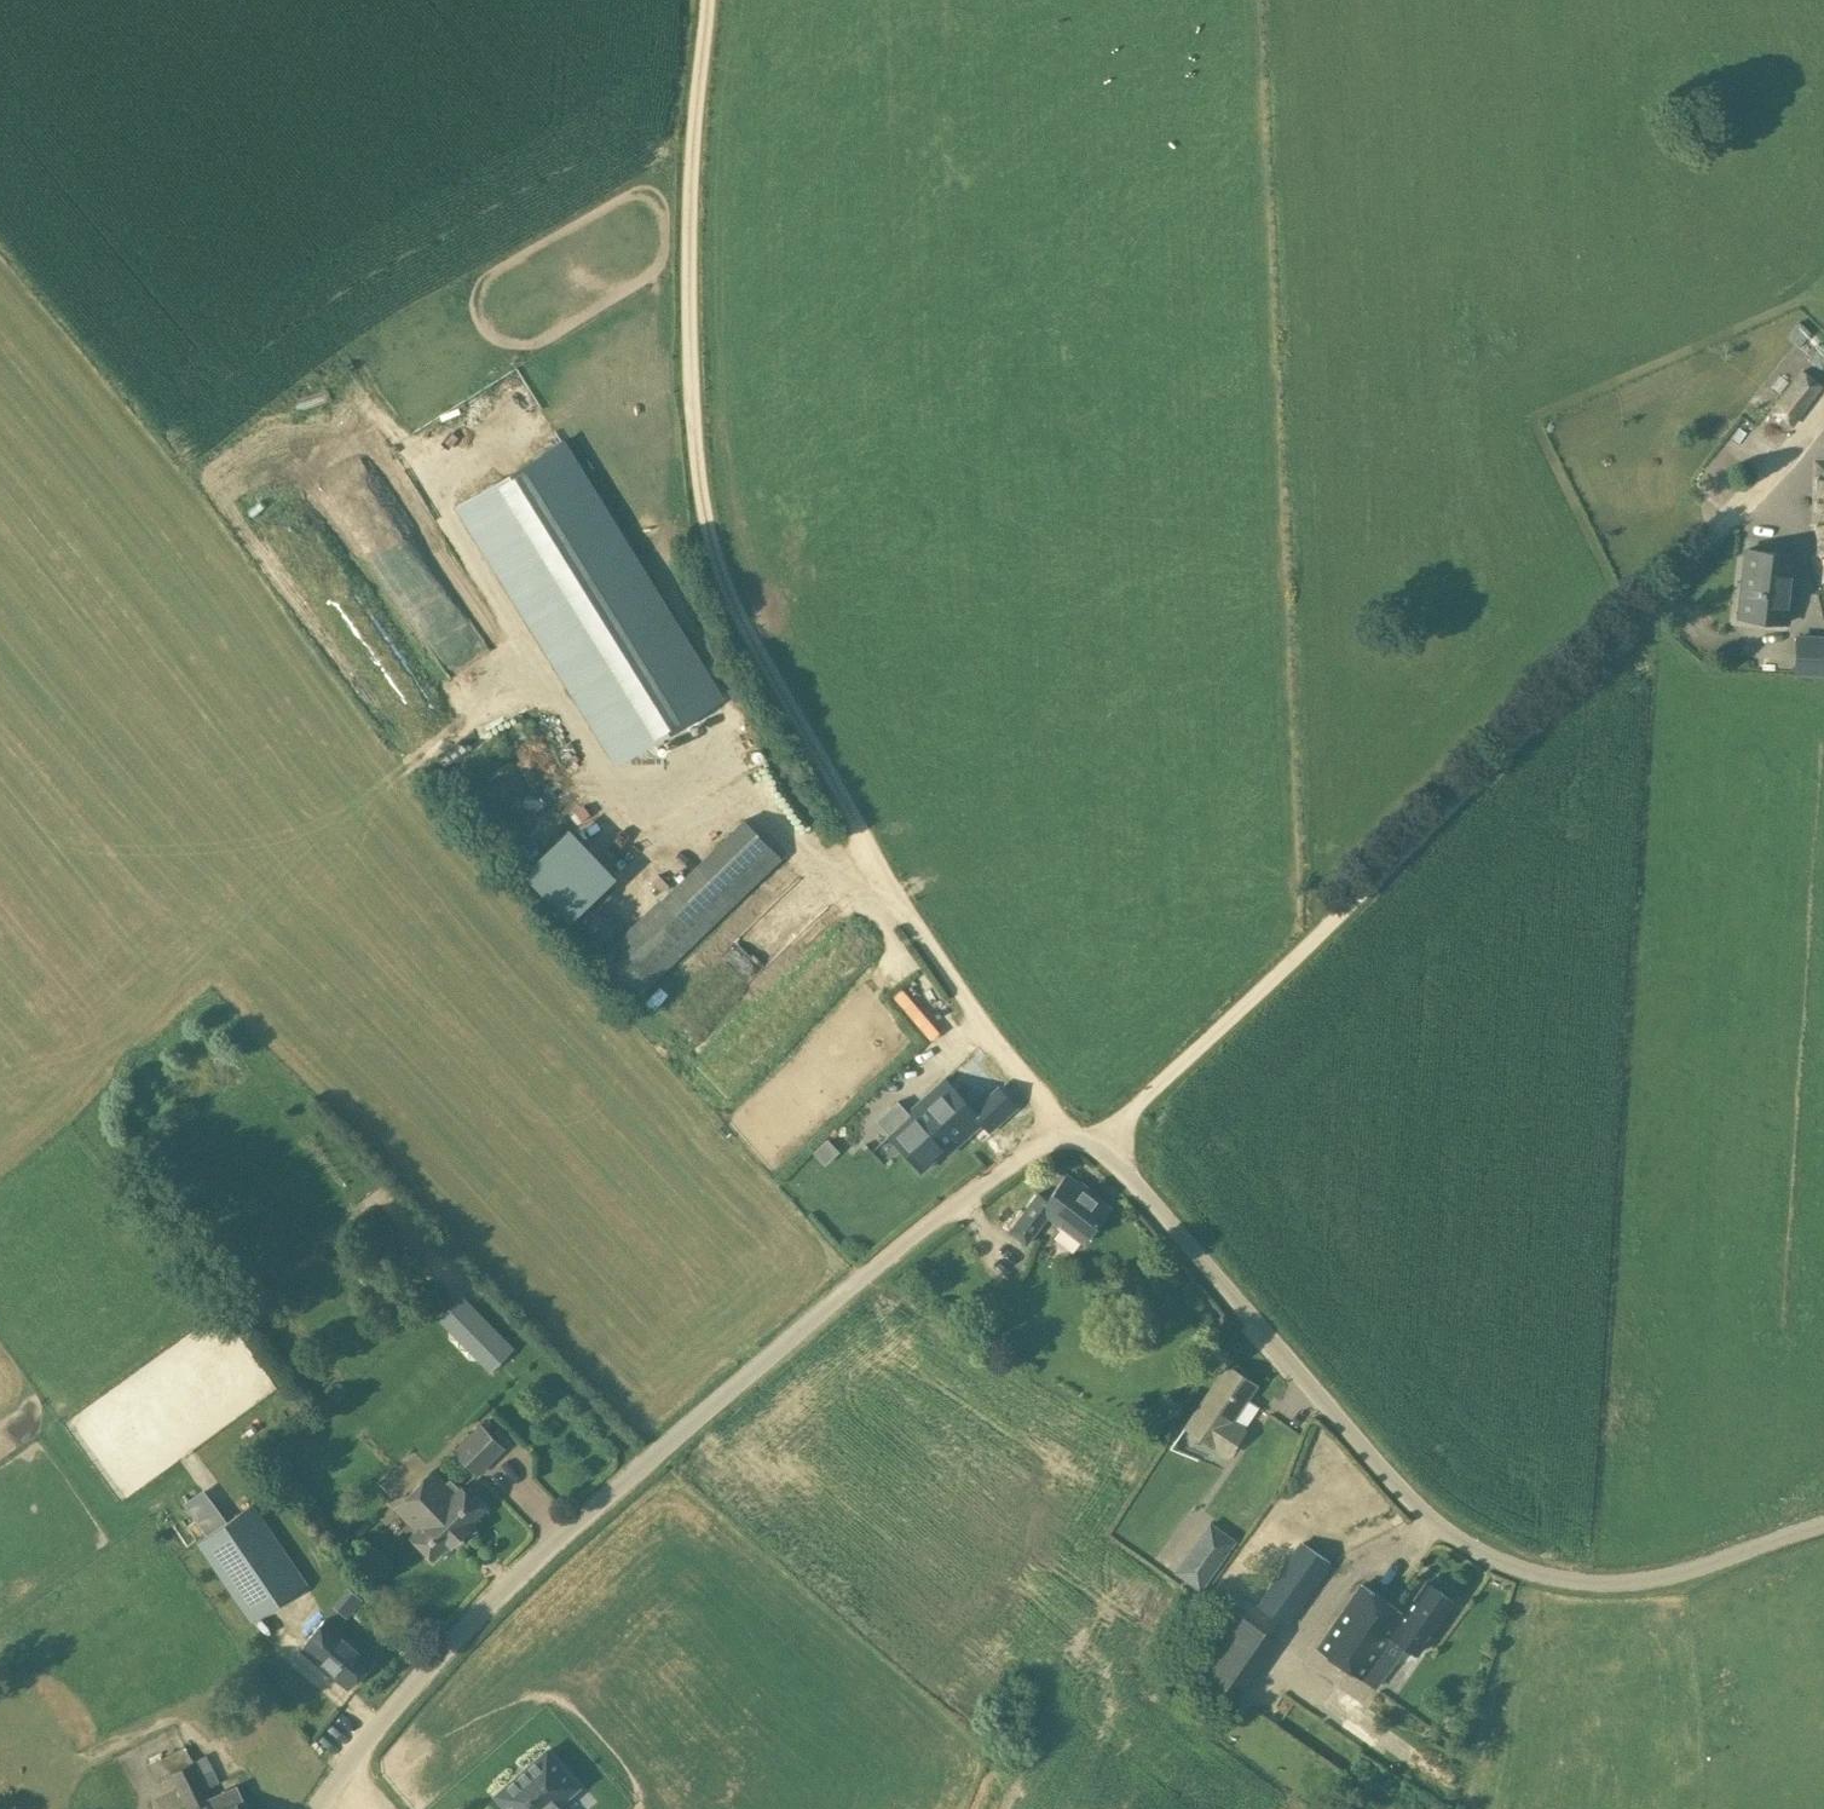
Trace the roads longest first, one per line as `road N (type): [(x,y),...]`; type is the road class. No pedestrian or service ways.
road 1 (unclassified): [(1823,1528),(1671,1577),(1585,1581),(1503,1560),(1435,1516),(1121,1170),(1088,1142),(1064,1138),(967,1195),(505,1593),(419,1683),(319,1808)]
road 2 (track): [(1064,1138),(926,959),(714,591),(697,500),(686,163),(710,0)]
road 3 (track): [(1823,418),(1457,800),(1134,1111),(1102,1153)]

